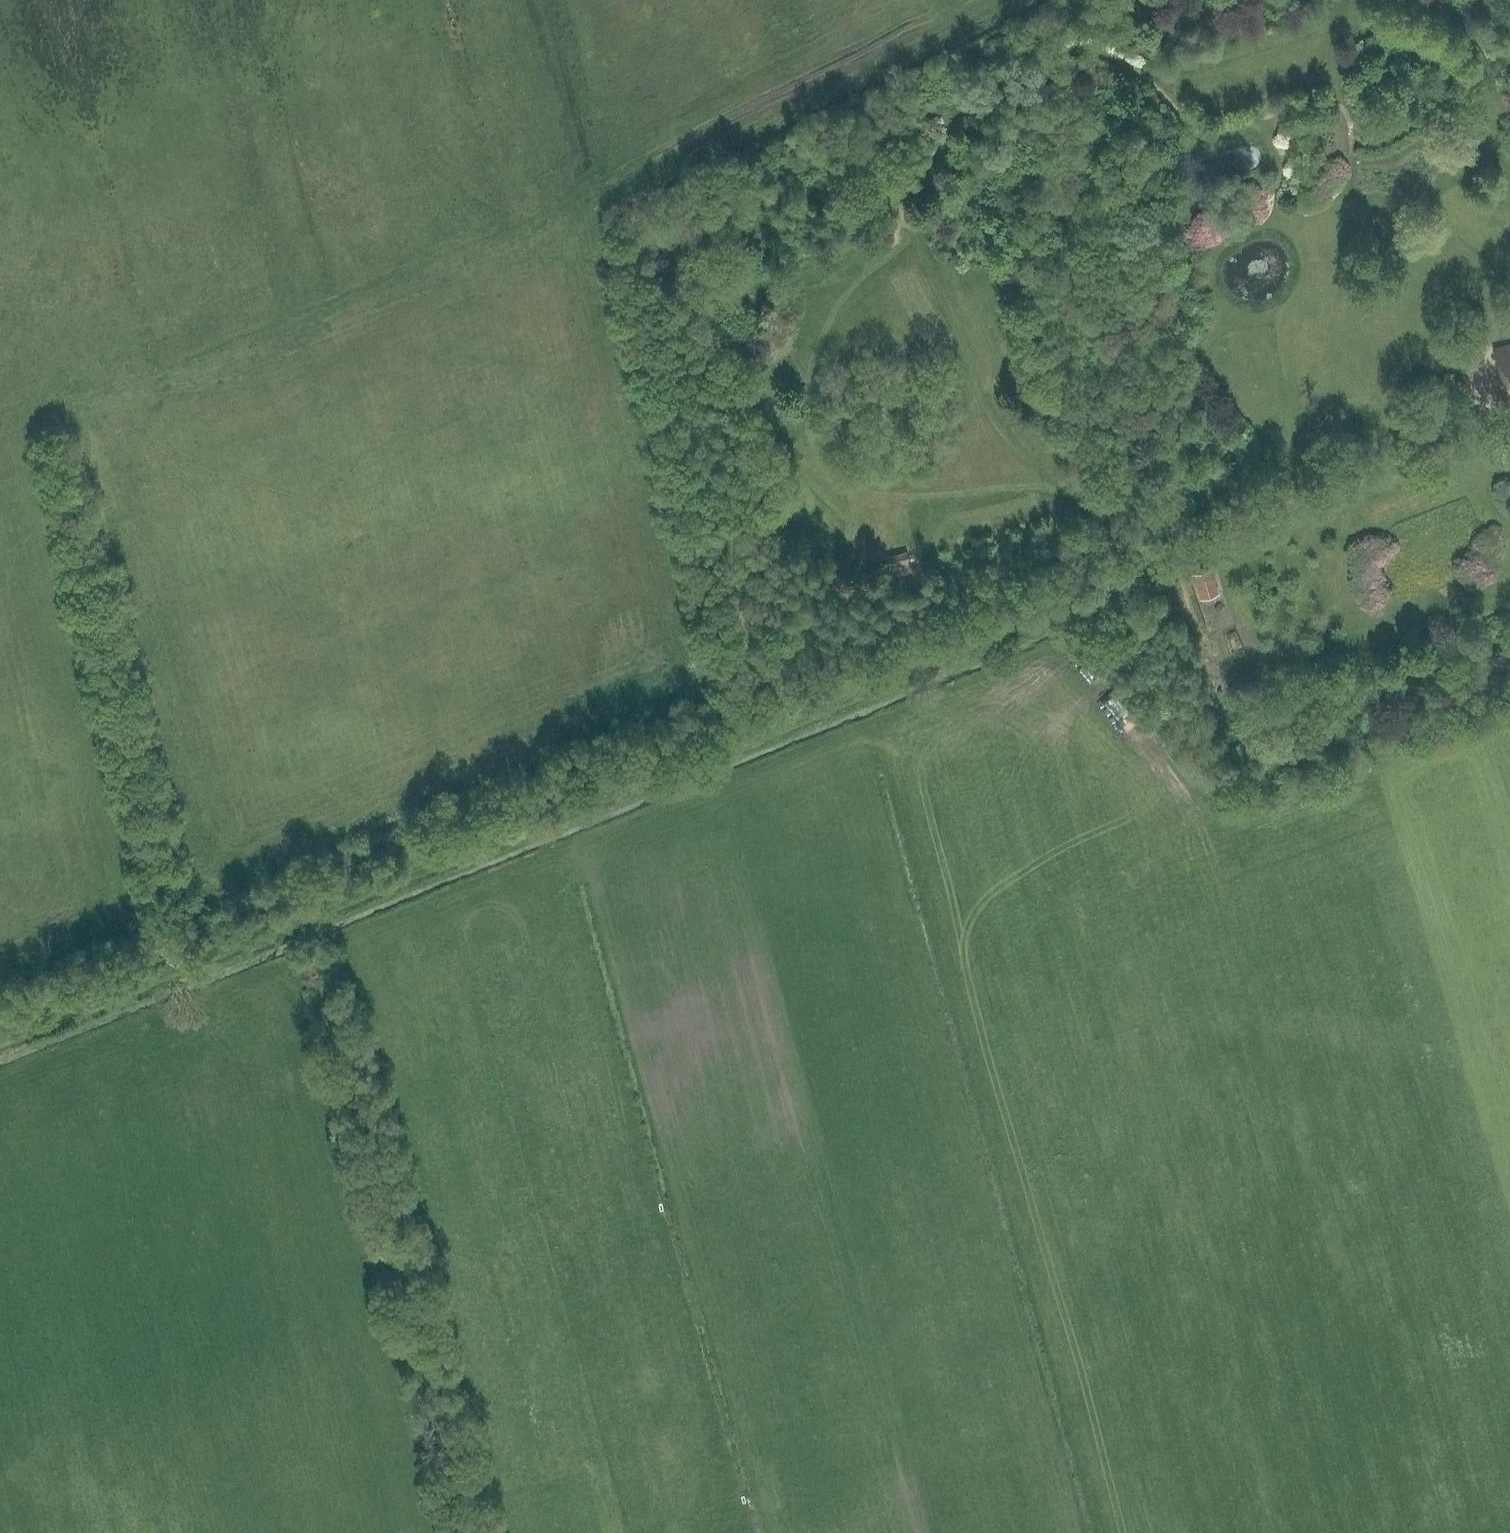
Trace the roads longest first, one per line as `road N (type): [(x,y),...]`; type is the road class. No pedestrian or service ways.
road 1 (track): [(0,1041),(1056,612),(1171,574)]
road 2 (track): [(303,918),(470,1532)]

